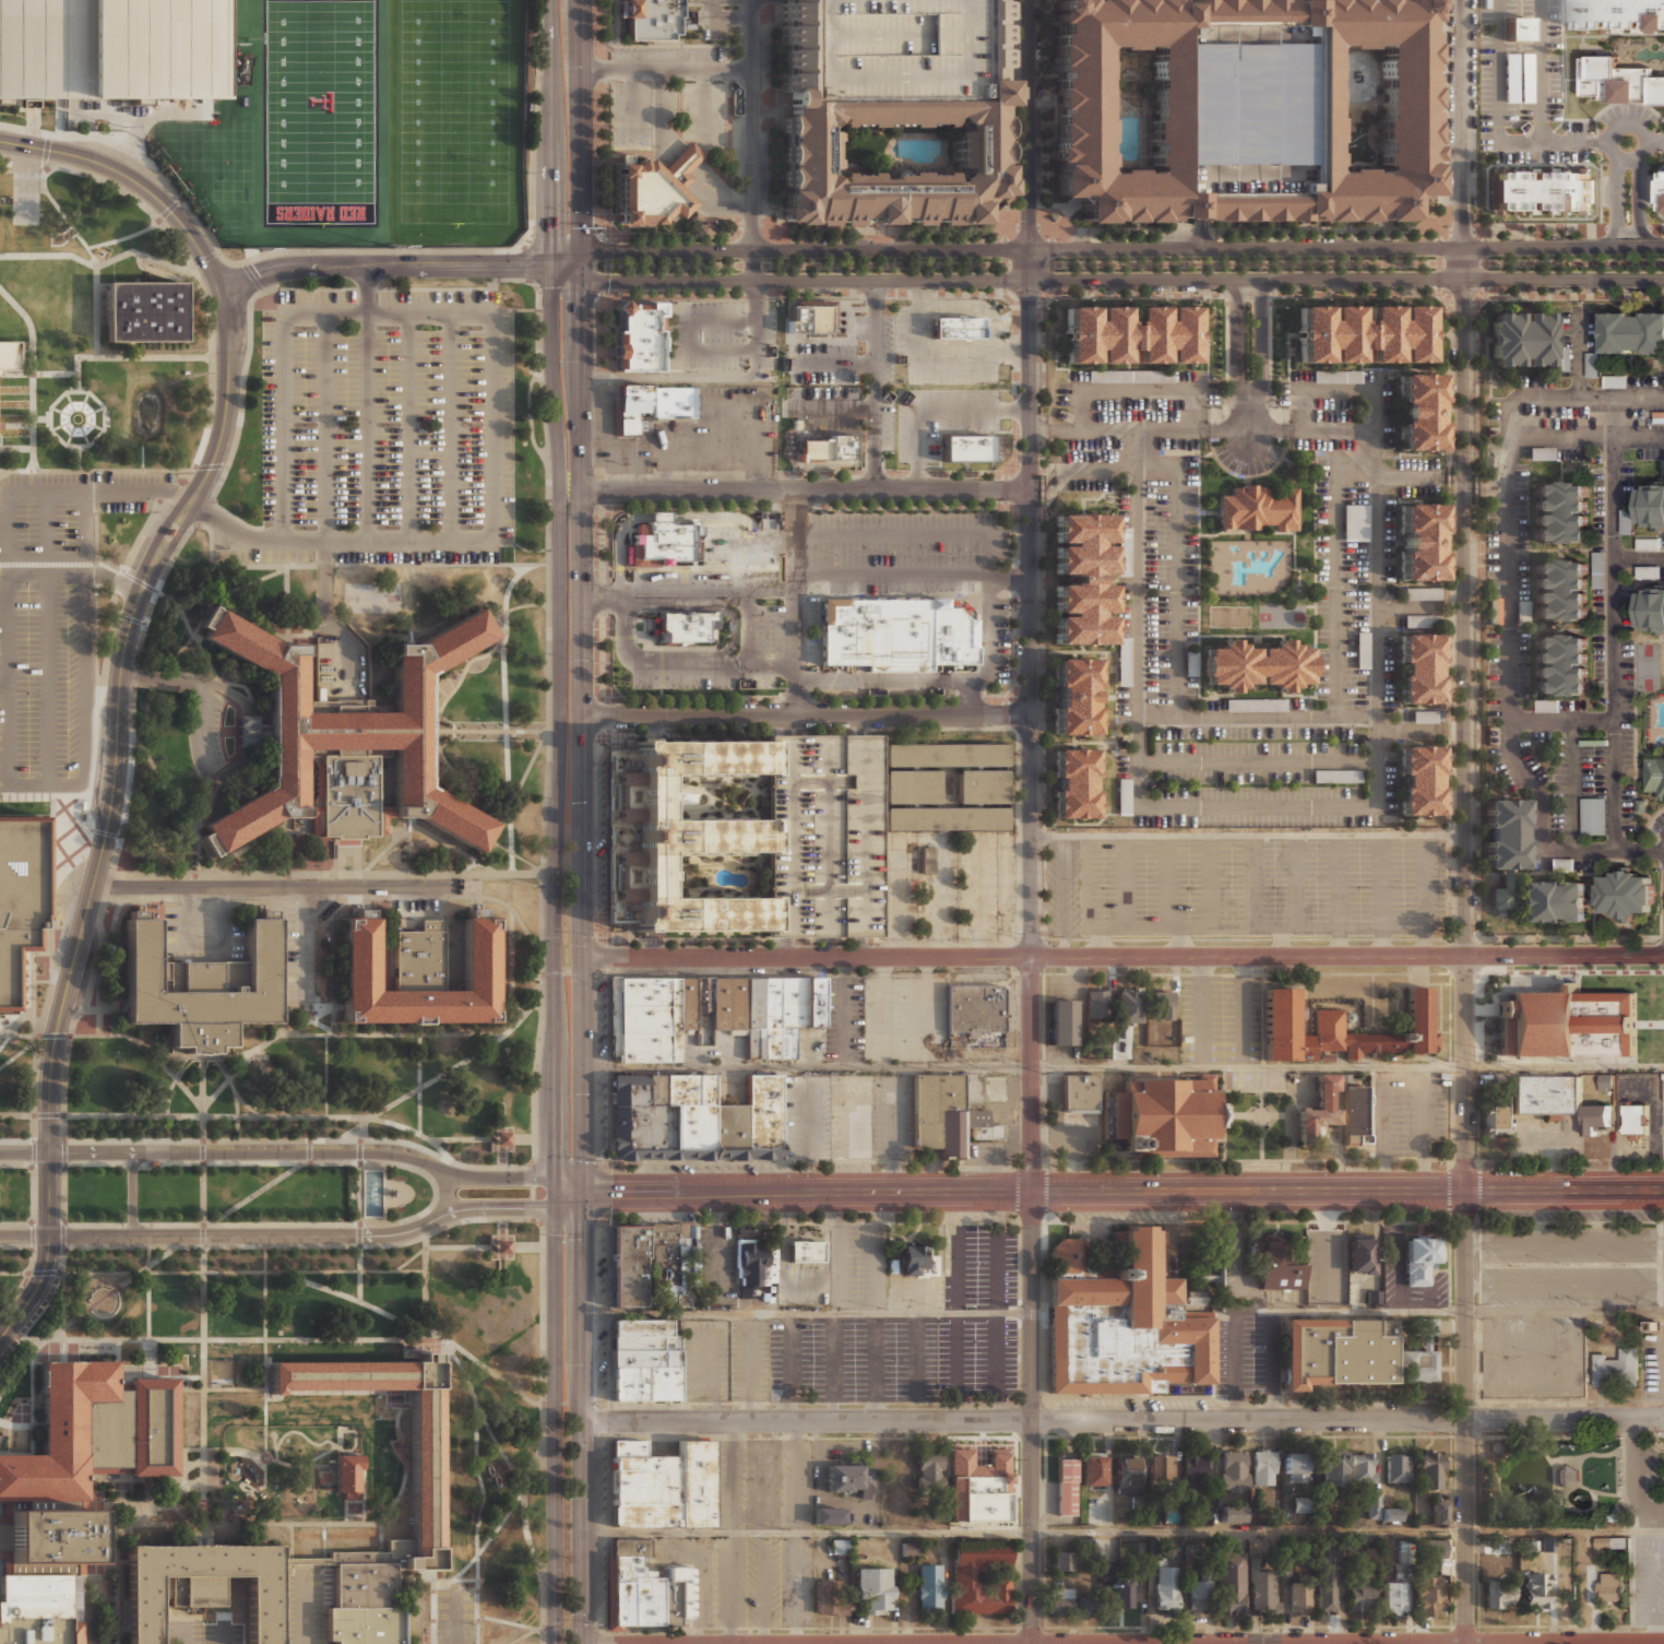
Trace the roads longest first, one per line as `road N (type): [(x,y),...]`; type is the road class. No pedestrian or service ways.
road 1 (residential): [(1461,0),(1466,1643)]
road 2 (residential): [(1663,1420),(584,1421)]
road 3 (secondary): [(583,1191),(582,265)]
road 4 (secondary): [(552,265),(560,492),(555,1176)]
road 5 (residential): [(217,289),(226,413),(212,463),(154,558),(129,620),(110,806),(54,1034),(47,1151)]
road 6 (tertiary): [(1029,281),(1032,957)]
road 7 (tertiary): [(1663,247),(1029,249)]
road 8 (tertiary): [(1029,281),(1663,280)]
road 9 (secondary): [(1663,1190),(1032,1191)]
road 10 (tertiary): [(1663,956),(1032,957)]
road 11 (residential): [(47,1234),(390,1232),(467,1206),(555,1206)]
road 12 (residential): [(555,1176),(463,1176),(391,1151),(47,1151)]
road 13 (secondary): [(584,1643),(583,1191)]
road 14 (tertiary): [(1032,1191),(1032,1643)]
road 15 (tertiary): [(582,265),(613,281),(1029,281)]
road 16 (tertiary): [(1029,249),(608,251),(582,265)]
road 17 (residential): [(1030,490),(581,492)]
road 18 (secondary): [(1032,1191),(583,1191)]
road 19 (residential): [(1031,715),(583,715)]
road 20 (secondary): [(555,1206),(556,1643)]
road 21 (tertiary): [(1032,957),(630,957)]
road 22 (residential): [(92,885),(464,886)]
road 23 (residential): [(552,265),(302,265),(217,289)]
road 24 (residential): [(0,140),(83,157),(145,189),(190,236),(217,289)]
road 25 (secondary): [(554,0),(552,265)]
road 26 (secondary): [(582,265),(581,0)]
road 27 (tertiary): [(1028,0),(1029,249)]
road 28 (residential): [(1663,1643),(1466,1643)]
road 29 (tertiary): [(1032,1066),(1032,1191)]

